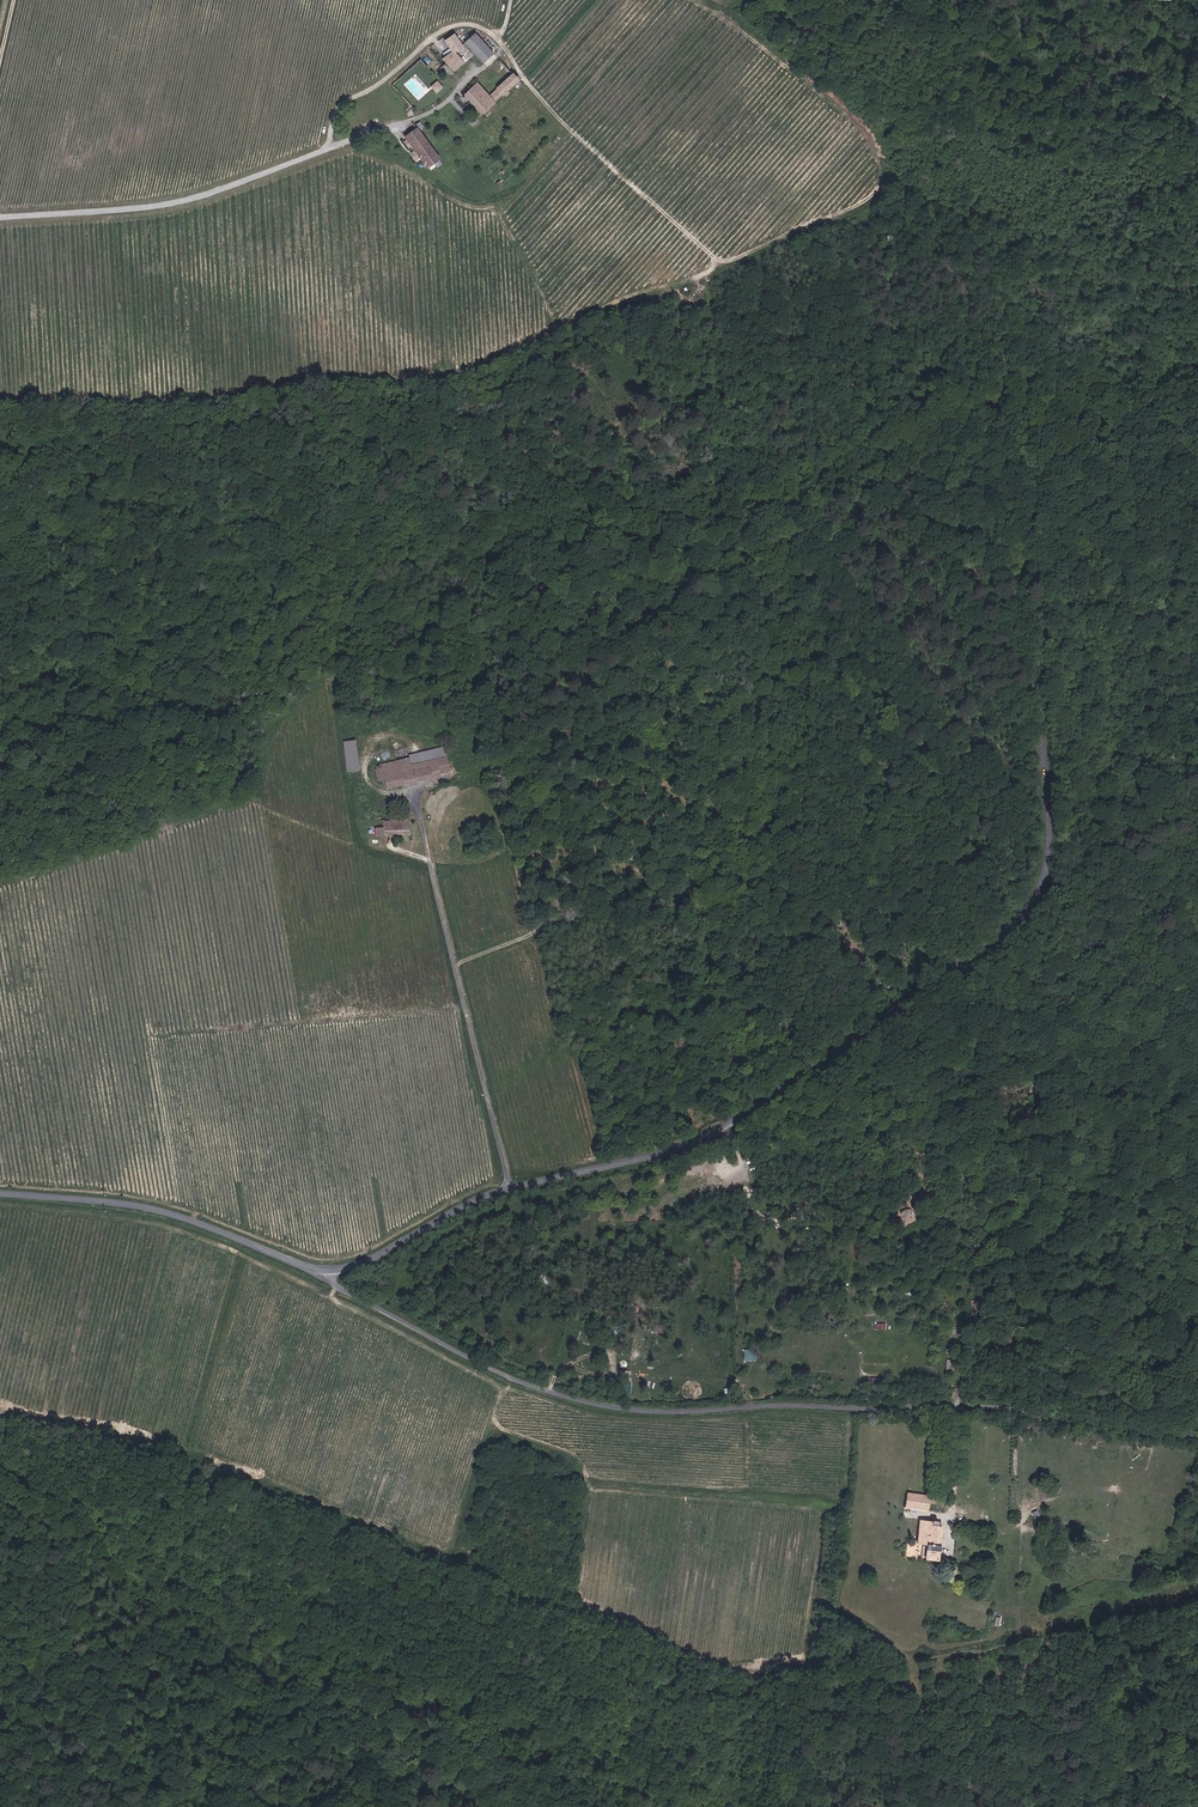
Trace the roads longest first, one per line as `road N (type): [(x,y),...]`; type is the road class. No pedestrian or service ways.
road 1 (tertiary): [(1197,502),(1132,523),(1098,545),(1073,568),(1050,611),(1042,671),(1052,871),(1005,935),(790,1084),(690,1141),(511,1187),(443,1215),(369,1260),(325,1271)]
road 2 (unclassified): [(325,1271),(468,1355),(591,1403),(644,1410),(962,1408),(1197,1436)]
road 3 (track): [(1197,379),(1027,434),(840,512),(906,643),(1051,846)]
road 4 (tertiary): [(325,1271),(164,1212),(0,1192)]
road 5 (track): [(1052,0),(1197,134)]
road 6 (track): [(1197,833),(1074,894),(1039,895)]
road 7 (track): [(458,968),(542,928),(558,897)]

